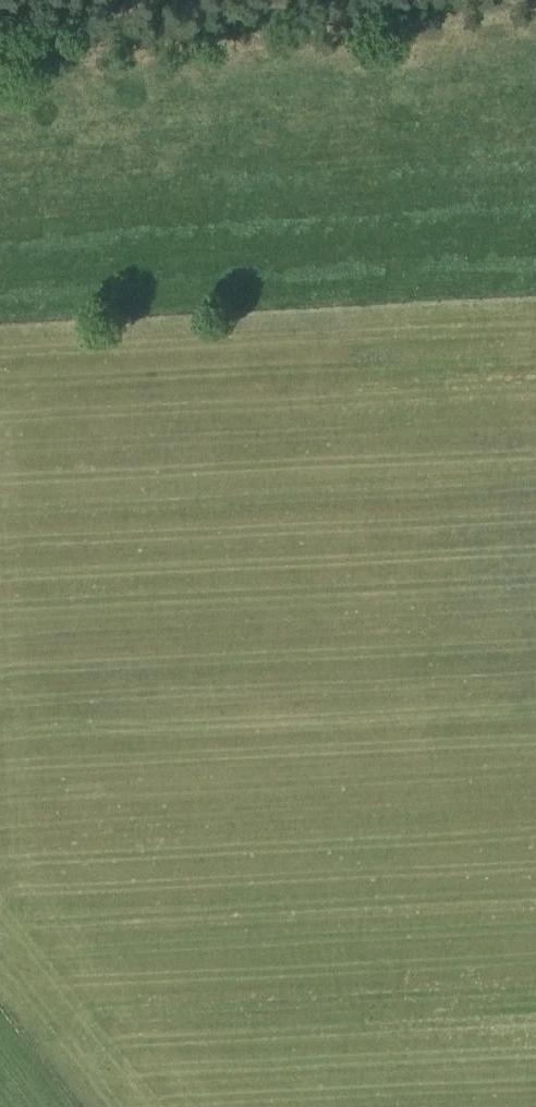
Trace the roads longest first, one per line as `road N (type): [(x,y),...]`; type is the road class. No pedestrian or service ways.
road 1 (track): [(0,36),(411,0)]

